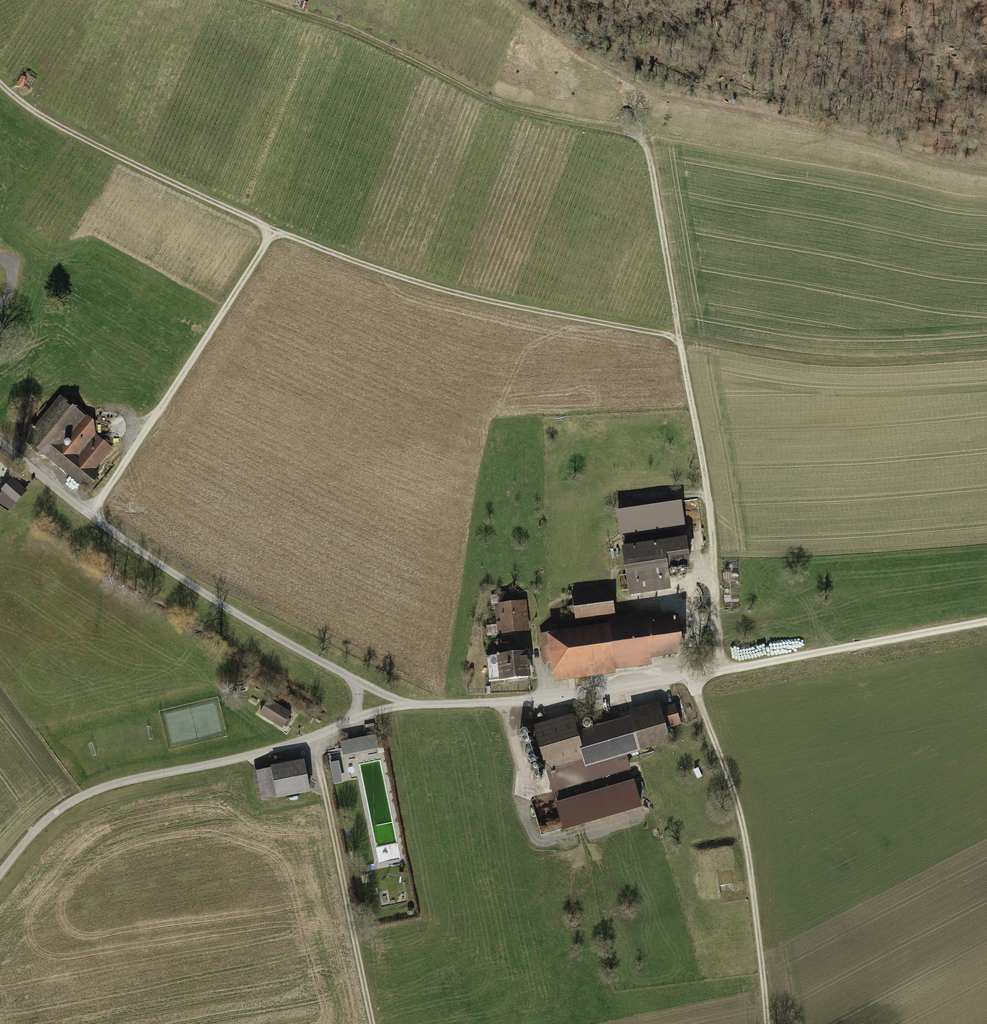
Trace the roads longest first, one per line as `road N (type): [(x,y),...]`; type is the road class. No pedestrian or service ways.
road 1 (track): [(252,0),(359,35),(503,107),(640,139),(709,500),(722,671),(986,621)]
road 2 (track): [(0,83),(92,143),(370,267),(466,296),(680,337)]
road 3 (residential): [(0,440),(153,559),(354,679)]
road 4 (residential): [(0,874),(43,823),(85,795),(250,756),(351,720)]
road 5 (track): [(690,677),(747,845),(767,1023)]
road 6 (track): [(276,230),(89,513)]
road 7 (residential): [(410,703),(553,697),(722,671)]
road 8 (track): [(986,142),(706,0)]
road 9 (track): [(986,355),(821,360),(680,337)]
road 10 (track): [(312,737),(373,1023)]

